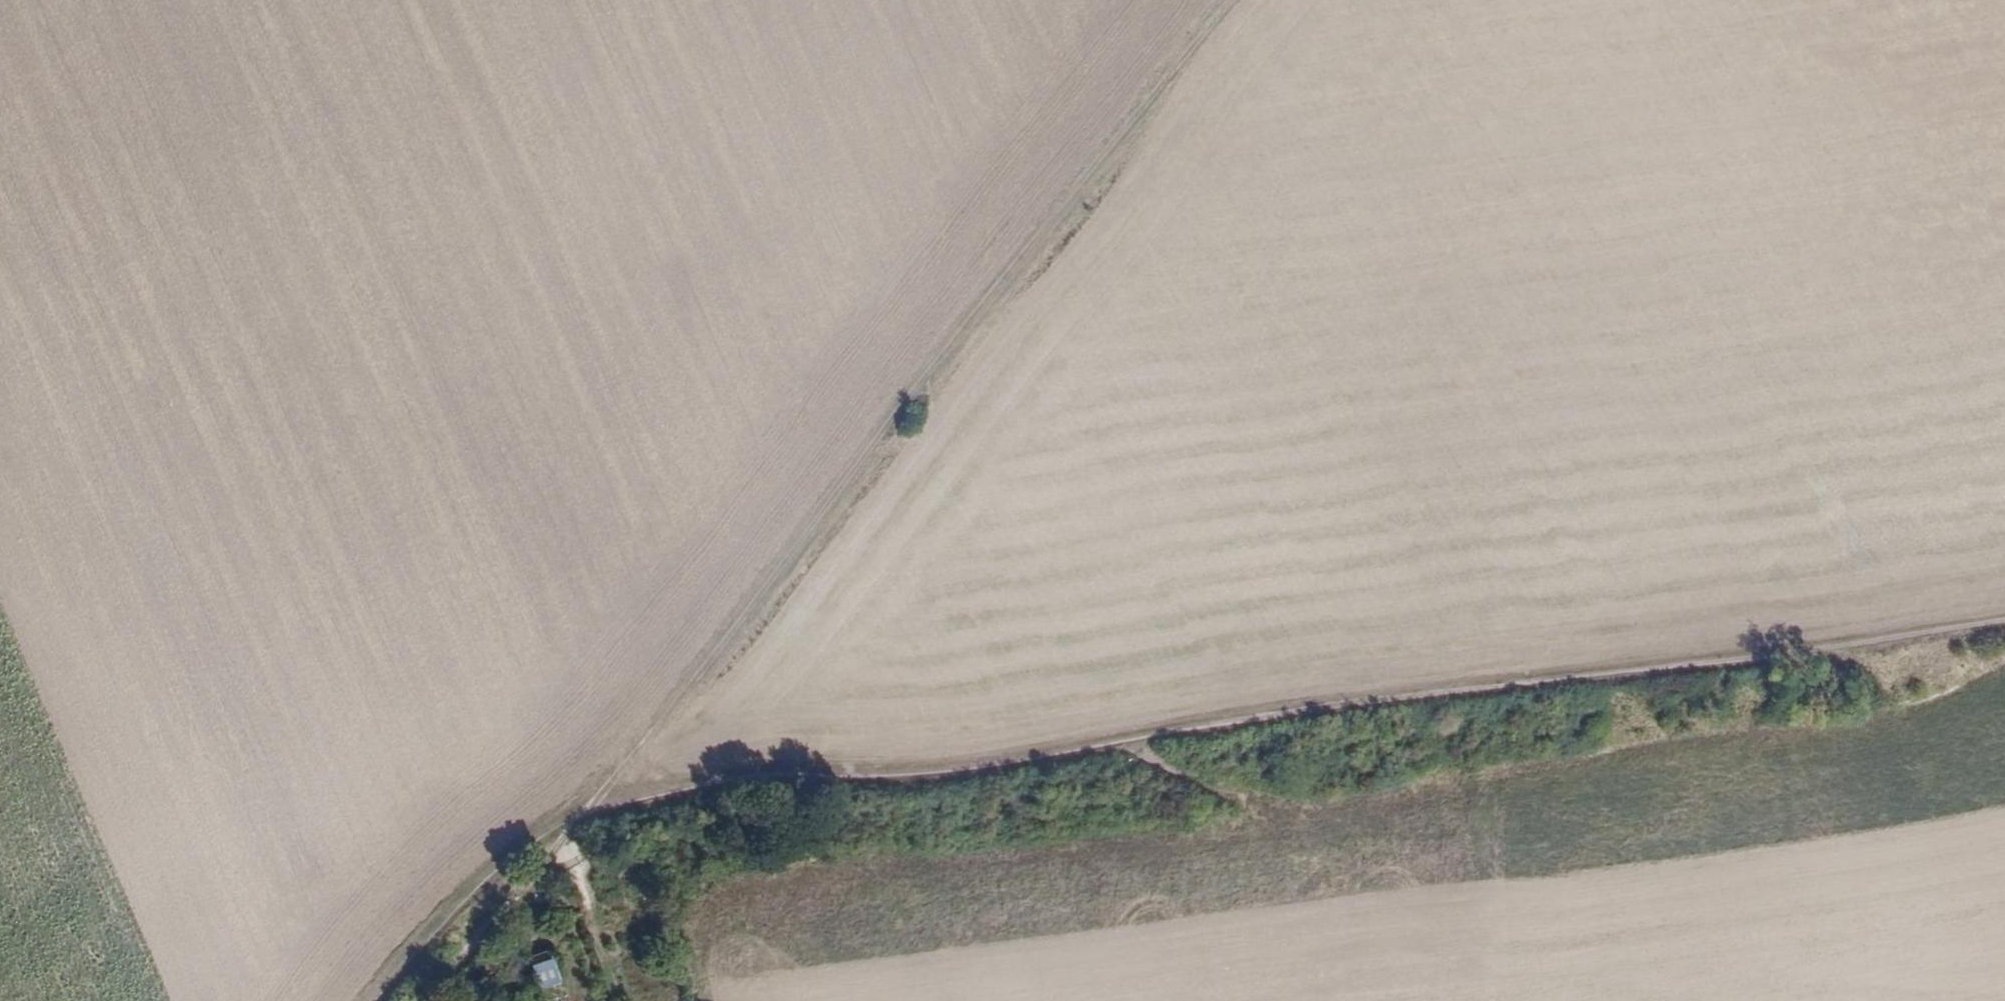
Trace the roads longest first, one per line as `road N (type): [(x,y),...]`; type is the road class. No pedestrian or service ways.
road 1 (track): [(587,816),(806,771),(933,768),(2004,610)]
road 2 (track): [(587,816),(742,612),(943,311),(1214,0)]
road 3 (track): [(423,1000),(587,816)]

